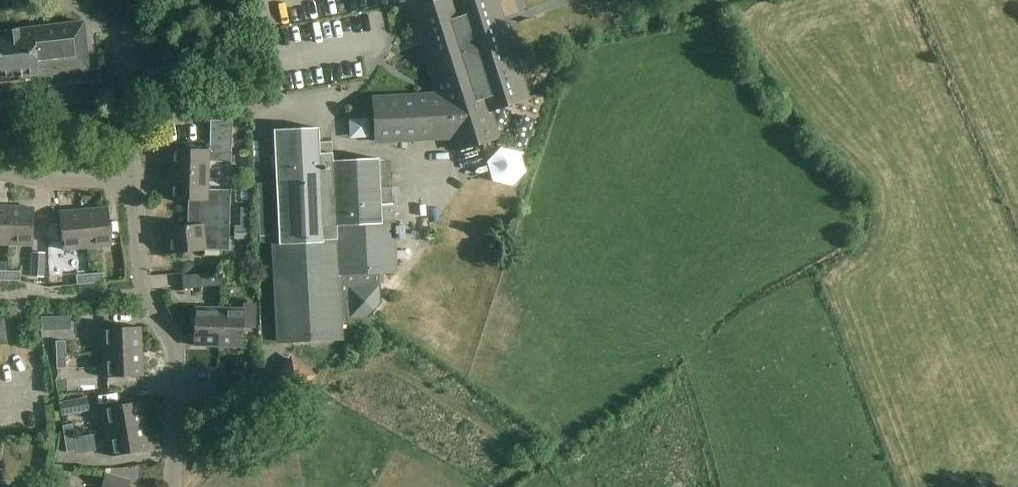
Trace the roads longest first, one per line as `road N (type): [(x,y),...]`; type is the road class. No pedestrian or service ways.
road 1 (residential): [(174,486),(176,346),(143,289),(132,182)]
road 2 (track): [(182,486),(233,437),(279,421),(313,384)]
road 3 (residential): [(0,171),(132,182)]
road 4 (residential): [(123,119),(248,101)]
road 5 (residential): [(0,137),(123,119)]

